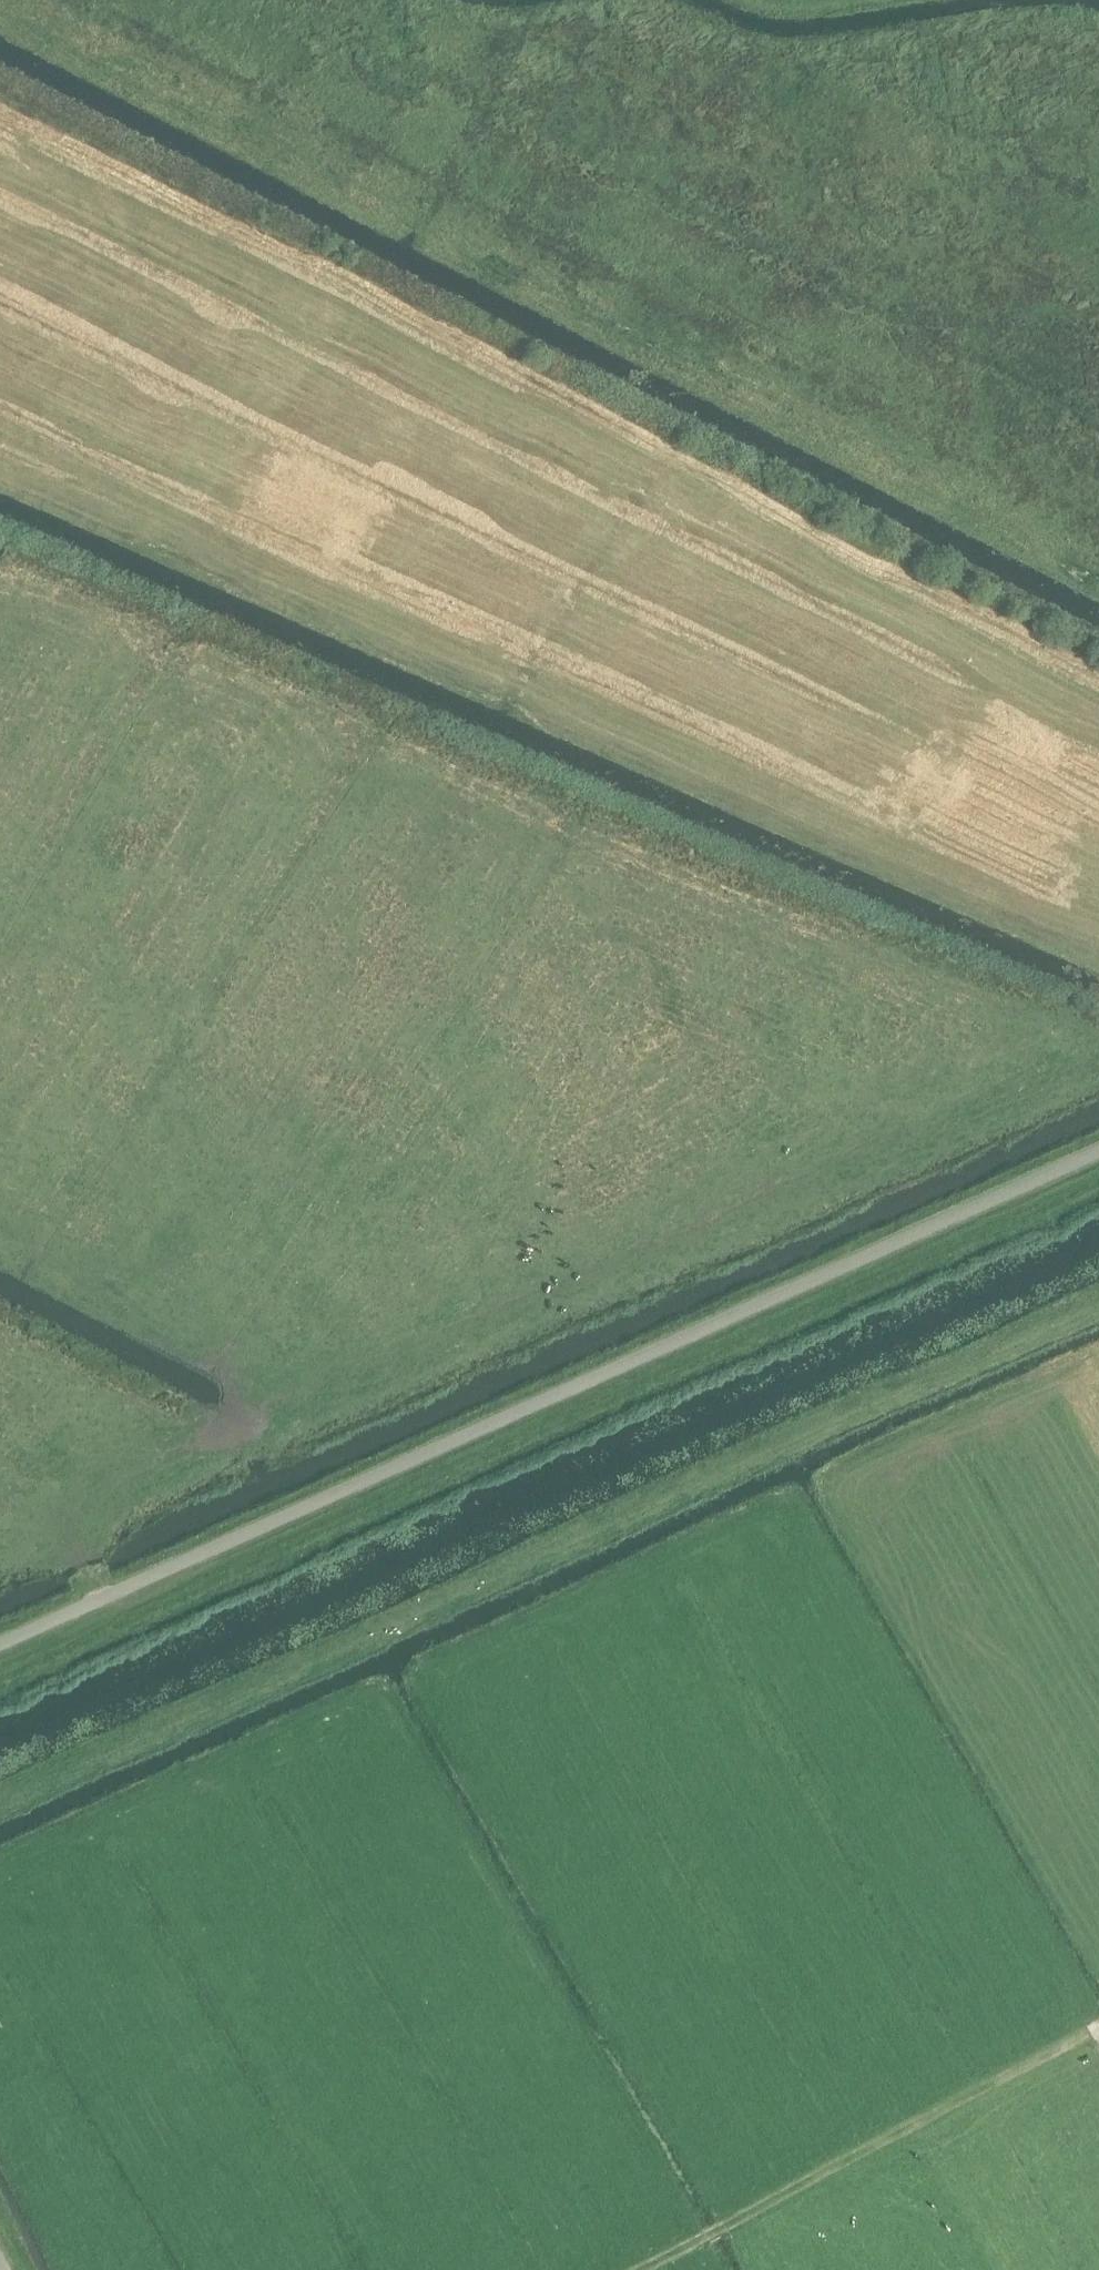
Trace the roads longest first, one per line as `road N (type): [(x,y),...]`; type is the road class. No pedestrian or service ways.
road 1 (track): [(1098,2028),(641,2269)]

